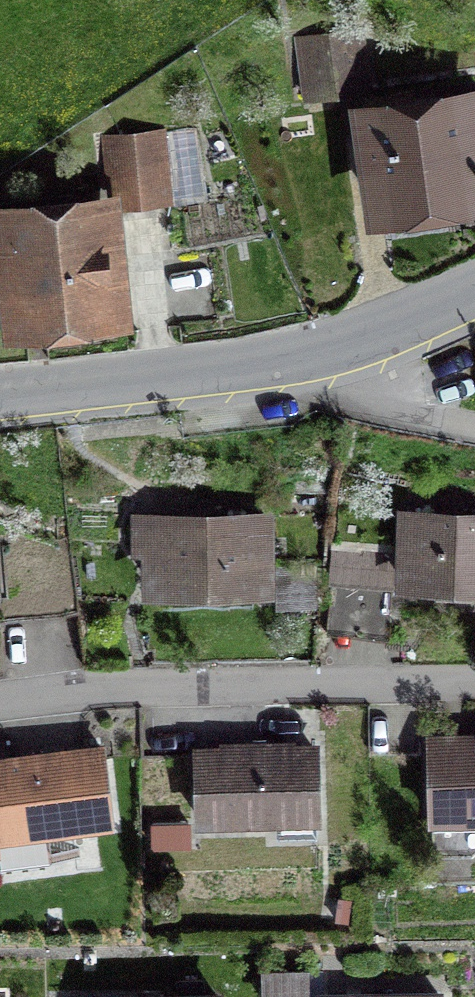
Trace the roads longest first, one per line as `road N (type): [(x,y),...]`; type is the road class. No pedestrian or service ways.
road 1 (unclassified): [(0,706),(209,686),(474,687)]
road 2 (tertiary): [(320,349),(66,406),(0,413)]
road 3 (residential): [(320,349),(474,410)]
road 4 (tertiary): [(474,293),(320,349)]

